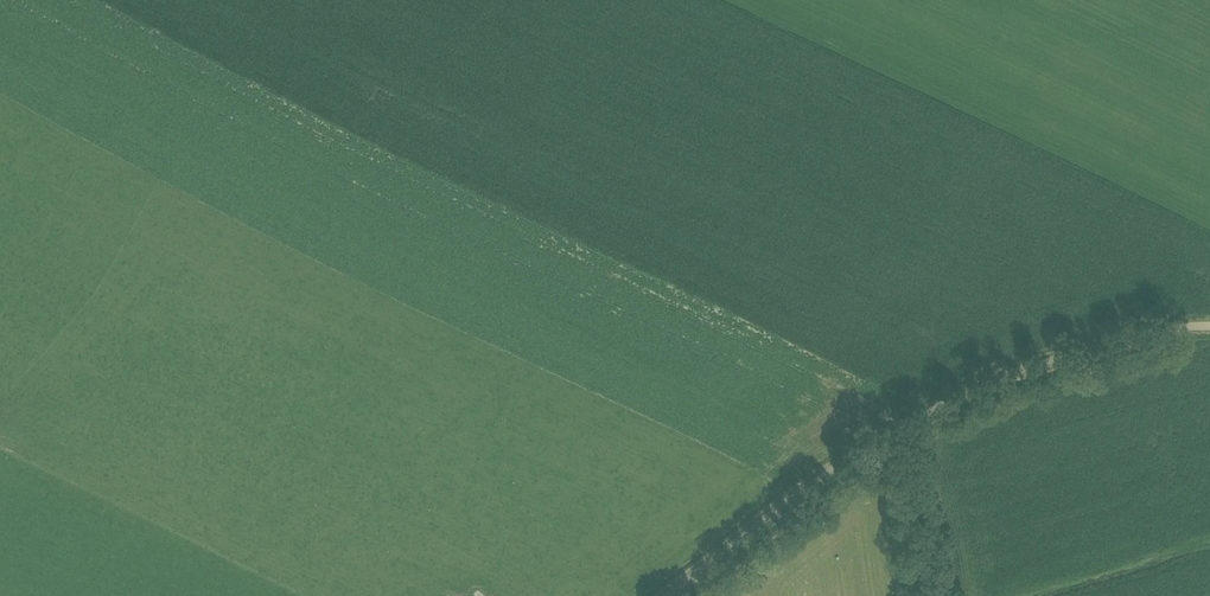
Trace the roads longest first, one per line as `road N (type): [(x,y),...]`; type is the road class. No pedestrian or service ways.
road 1 (unclassified): [(669,595),(848,460),(964,393),(1046,361),(1177,325),(1209,325)]

